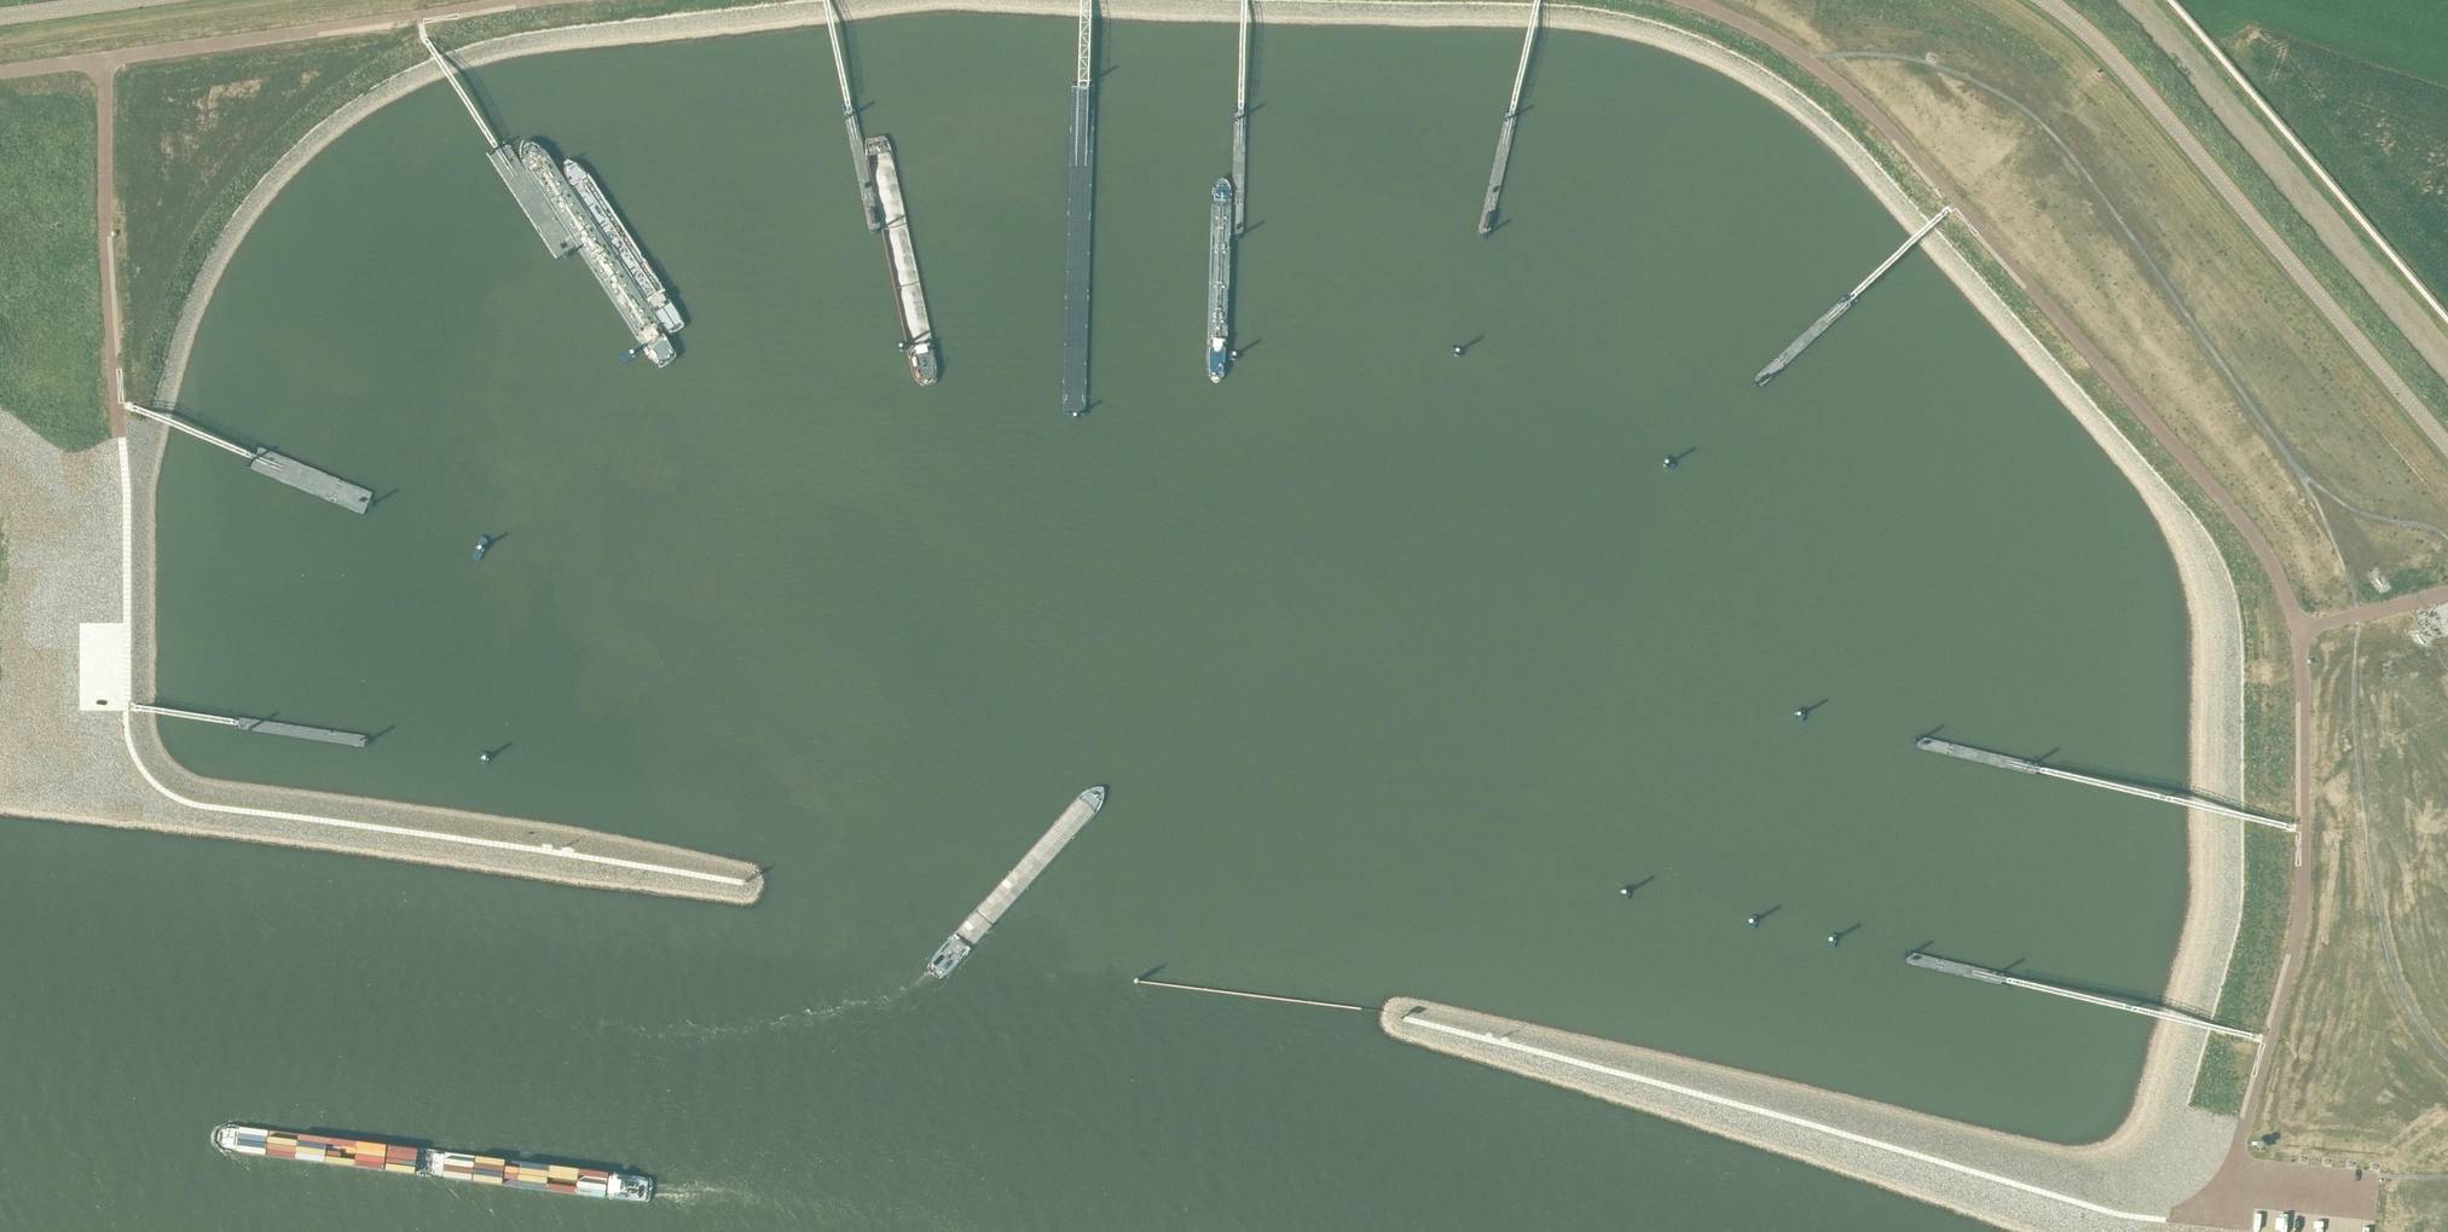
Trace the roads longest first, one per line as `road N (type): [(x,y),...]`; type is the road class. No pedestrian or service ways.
road 1 (secondary): [(2045,0),(2120,65),(2447,447)]
road 2 (secondary): [(0,16),(123,0)]

